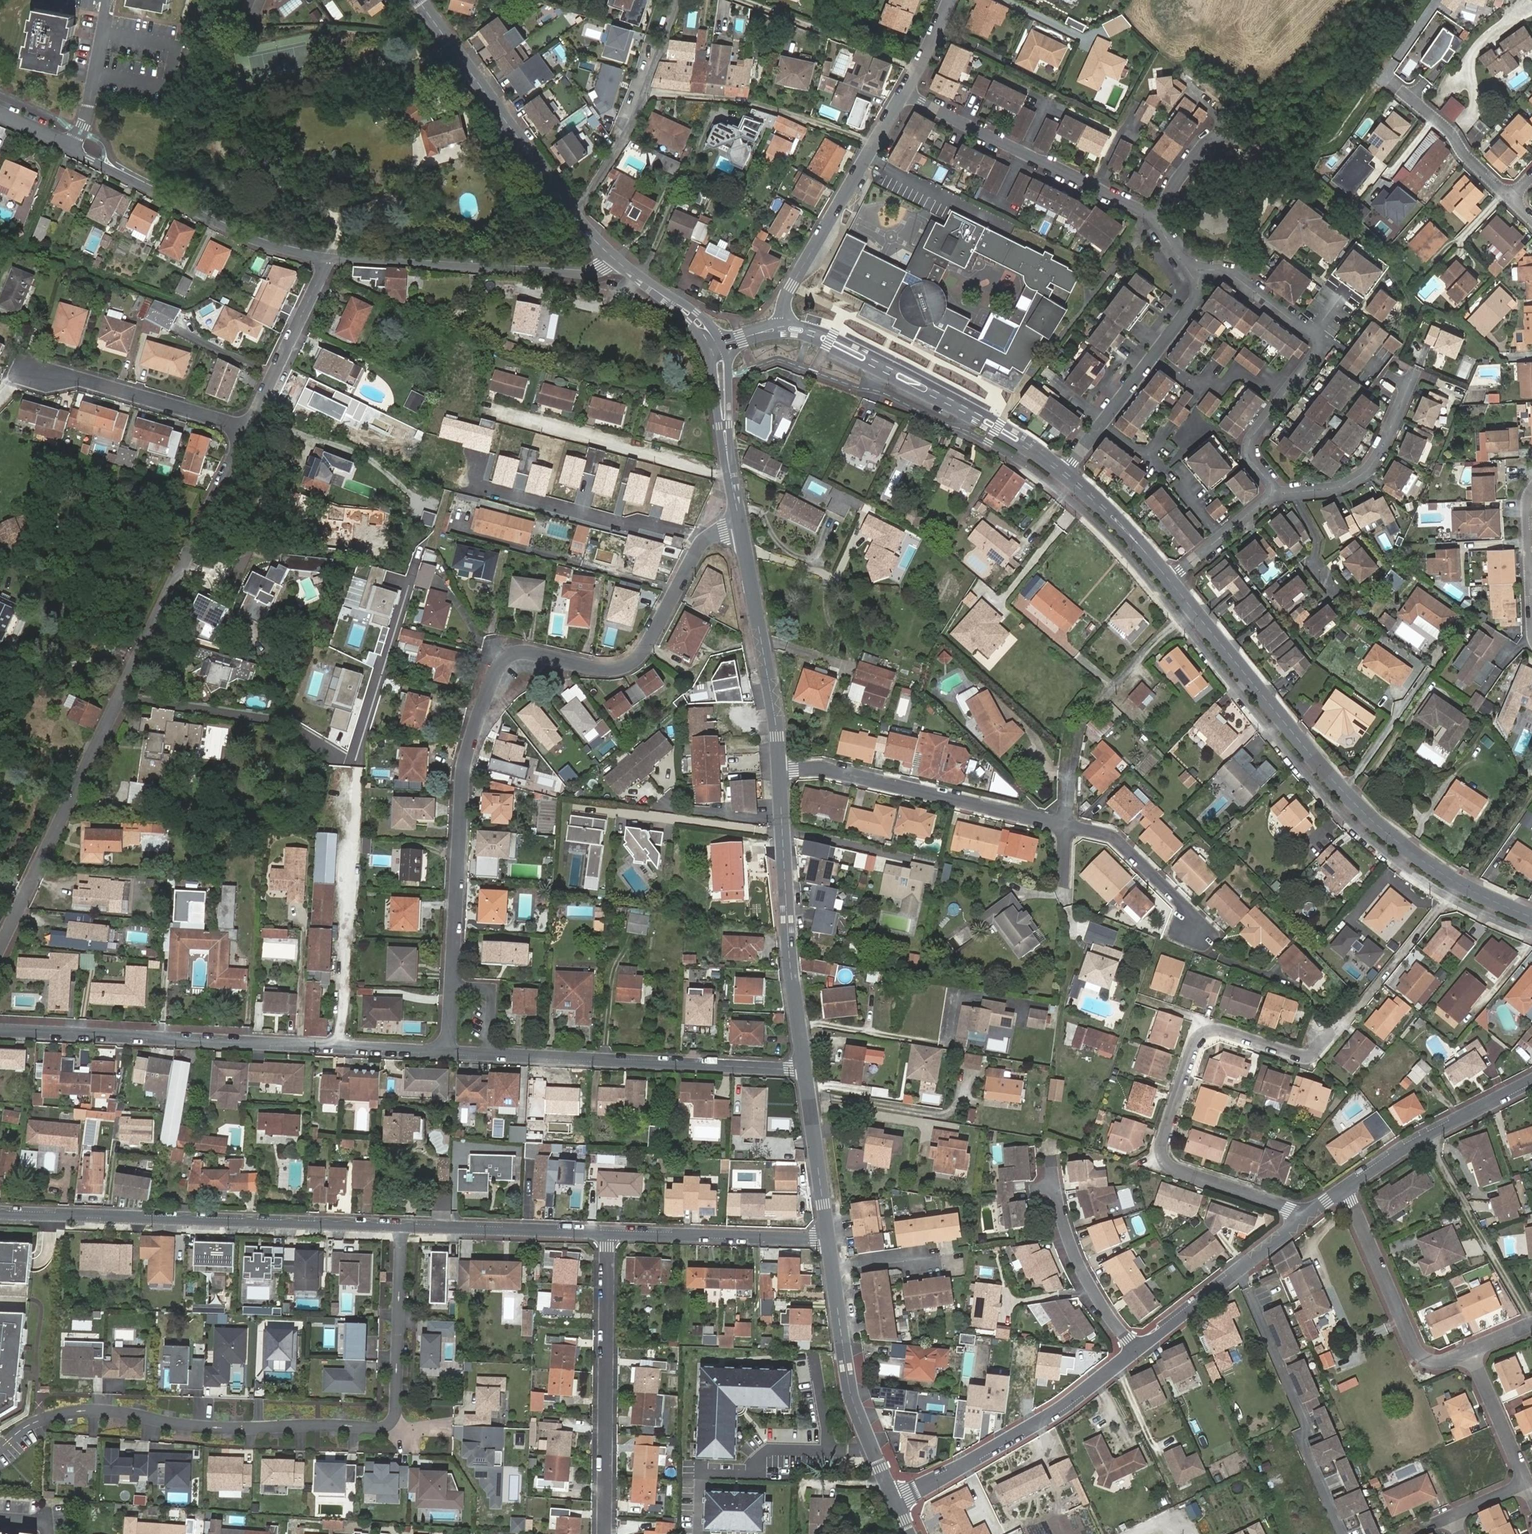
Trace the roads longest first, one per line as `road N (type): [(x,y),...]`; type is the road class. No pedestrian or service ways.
road 1 (residential): [(448,1052),(462,778),(497,667),(525,652),(609,669),(630,663),(646,650),(704,539),(740,529)]
road 2 (residential): [(1308,1215),(1164,1163),(1160,1151),(1196,1042),(1219,1029),(1315,1058),(1463,887)]
road 3 (residential): [(401,1227),(395,1405),(385,1426),(200,1426),(62,1411),(0,1448)]
road 4 (residential): [(245,429),(0,948)]
road 5 (residential): [(0,1029),(448,1052)]
road 6 (residential): [(1463,887),(1372,822),(1168,579)]
road 7 (residential): [(0,1216),(401,1227)]
road 8 (residential): [(448,1052),(804,1069)]
road 9 (residential): [(1273,493),(1250,460),(1251,435),(1322,342),(1223,271),(1190,271)]
road 10 (residential): [(1064,473),(949,401),(830,341),(782,328)]
road 11 (tertiary): [(779,769),(804,1069)]
road 12 (residential): [(620,1236),(606,1533)]
road 13 (residential): [(779,769),(832,769),(1066,826)]
road 14 (residential): [(334,258),(604,273),(617,260)]
road 15 (residential): [(70,146),(242,233),(334,258)]
road 16 (residential): [(895,1502),(1070,1401),(1133,1351)]
road 17 (residential): [(904,95),(1153,216)]
road 18 (tertiary): [(418,0),(577,219)]
road 19 (residential): [(782,328),(785,294),(904,95)]
road 20 (residential): [(1190,271),(1196,285),(1064,473)]
road 21 (track): [(639,92),(758,103),(876,145)]
road 22 (tertiary): [(832,1268),(852,1402),(895,1502)]
road 23 (tertiary): [(740,529),(779,769)]
road 24 (residential): [(577,219),(675,0)]
road 25 (residential): [(1468,1352),(1446,1362),(1415,1351),(1344,1187)]
road 26 (residential): [(245,429),(83,379),(31,375)]
road 27 (residential): [(1133,1351),(1308,1215)]
road 28 (residential): [(401,1227),(620,1236)]
road 29 (residential): [(1133,1351),(1087,1281),(1063,1223),(1051,1155)]
road 30 (residential): [(1344,1187),(1428,1132),(1531,1081)]
road 31 (residential): [(620,1236),(828,1239)]
road 32 (residential): [(1273,493),(1340,487),(1368,471),(1413,375)]
road 33 (residential): [(334,258),(245,429)]
road 34 (tertiary): [(715,347),(740,529)]
road 35 (residential): [(1066,826),(1116,840),(1184,902),(1193,932)]
road 36 (tertiary): [(804,1069),(828,1239)]
road 37 (residential): [(1512,197),(1397,88)]
road 38 (residential): [(1168,579),(1064,473)]
road 39 (residential): [(1468,1352),(1527,1482)]
road 40 (residential): [(1168,579),(1273,493)]
road 41 (tertiary): [(617,260),(692,318),(715,347)]
road 42 (residential): [(832,1268),(953,1257)]

